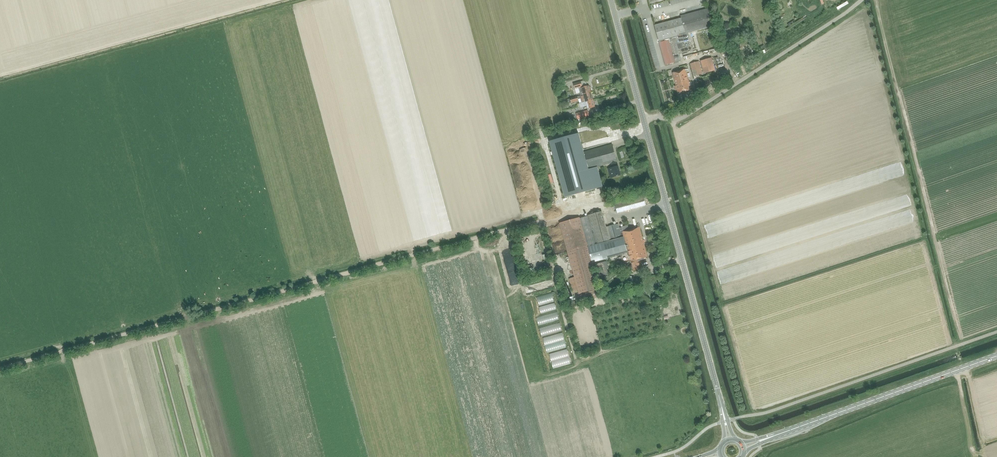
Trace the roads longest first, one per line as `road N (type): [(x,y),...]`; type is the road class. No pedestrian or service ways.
road 1 (track): [(742,417),(628,0)]
road 2 (secondary): [(722,407),(611,0)]
road 3 (primary): [(774,436),(996,356)]
road 4 (track): [(734,77),(831,12),(838,18)]

